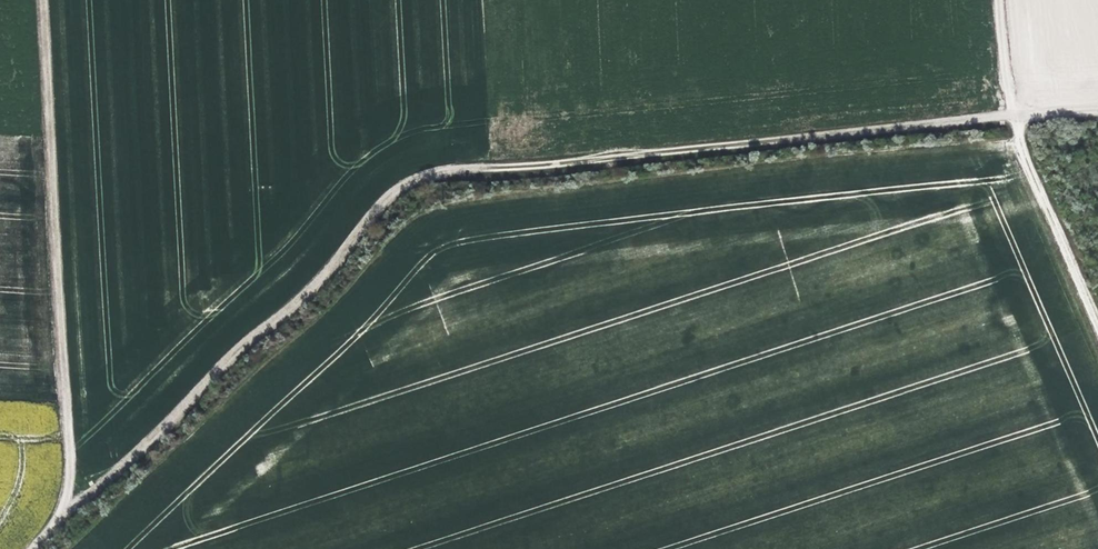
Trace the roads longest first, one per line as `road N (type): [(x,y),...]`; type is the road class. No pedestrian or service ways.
road 1 (track): [(1097,112),(439,168),(402,178),(316,277),(232,343),(115,469),(59,508)]
road 2 (track): [(24,548),(59,508),(68,439),(39,0)]
road 3 (track): [(1001,0),(1019,146),(1097,328)]

